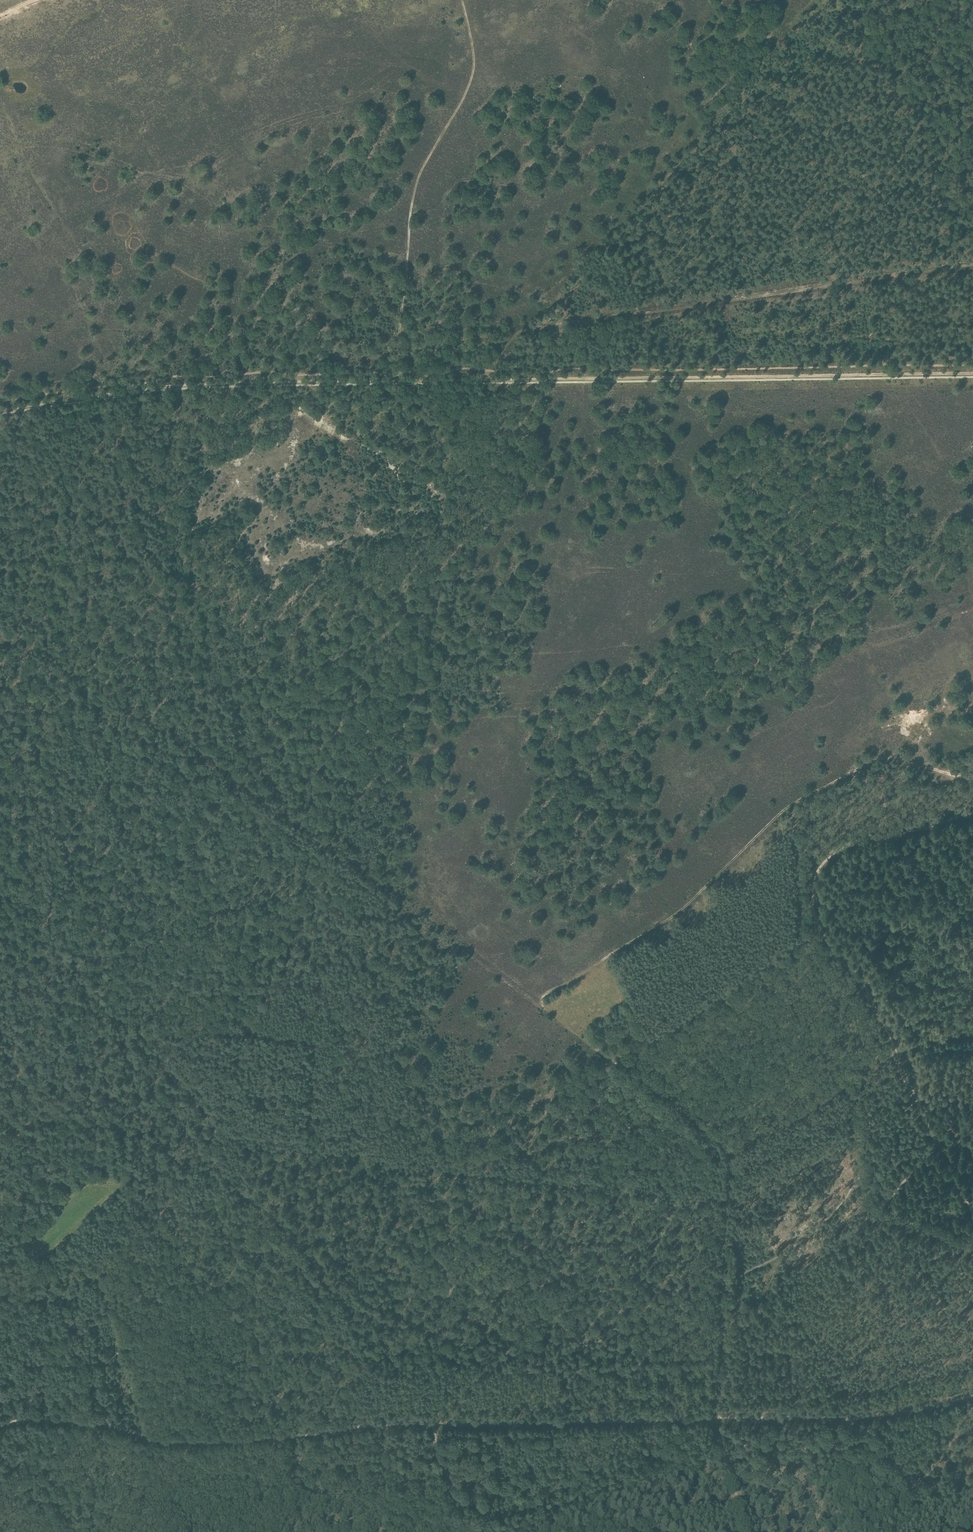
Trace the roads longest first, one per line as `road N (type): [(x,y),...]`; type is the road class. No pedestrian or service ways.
road 1 (track): [(972,373),(203,385),(0,410)]
road 2 (track): [(952,1237),(883,1214),(898,1183),(939,1139),(869,981),(822,921),(815,884),(837,854),(972,818)]
road 3 (track): [(972,1396),(828,1417),(427,1424)]
road 4 (track): [(573,981),(544,999),(543,1010),(718,1139),(728,1159),(717,1418)]
road 5 (track): [(573,981),(668,920),(789,806),(874,759),(972,780)]
road 6 (track): [(972,264),(520,333)]
road 7 (track): [(427,1424),(211,1444),(163,1442),(104,1420),(0,1426)]
road 8 (track): [(605,234),(475,380)]
road 9 (track): [(972,1218),(939,1139),(972,1086)]

